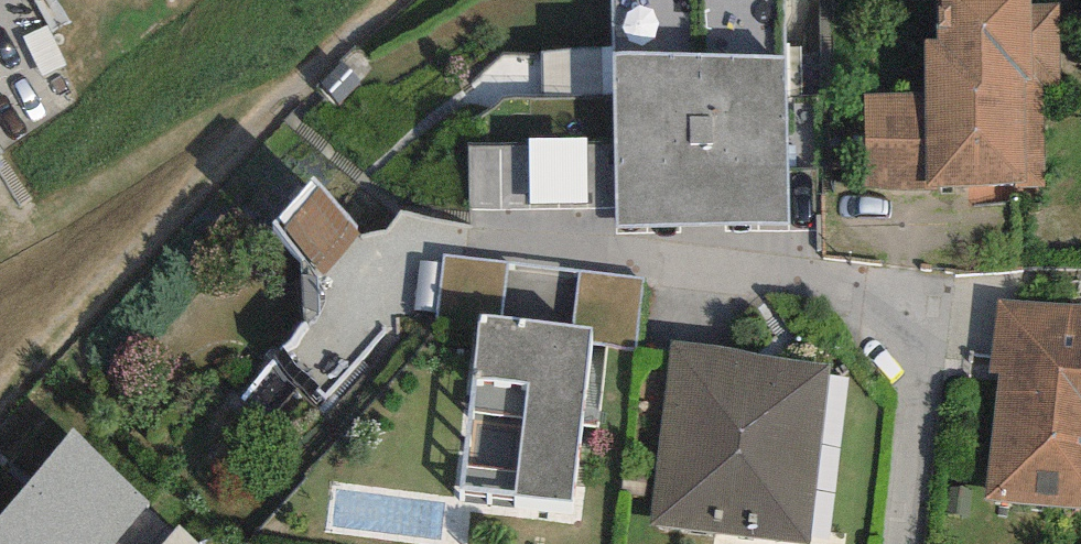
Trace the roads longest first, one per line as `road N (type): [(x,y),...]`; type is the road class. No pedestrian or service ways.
road 1 (track): [(0,418),(386,5)]

